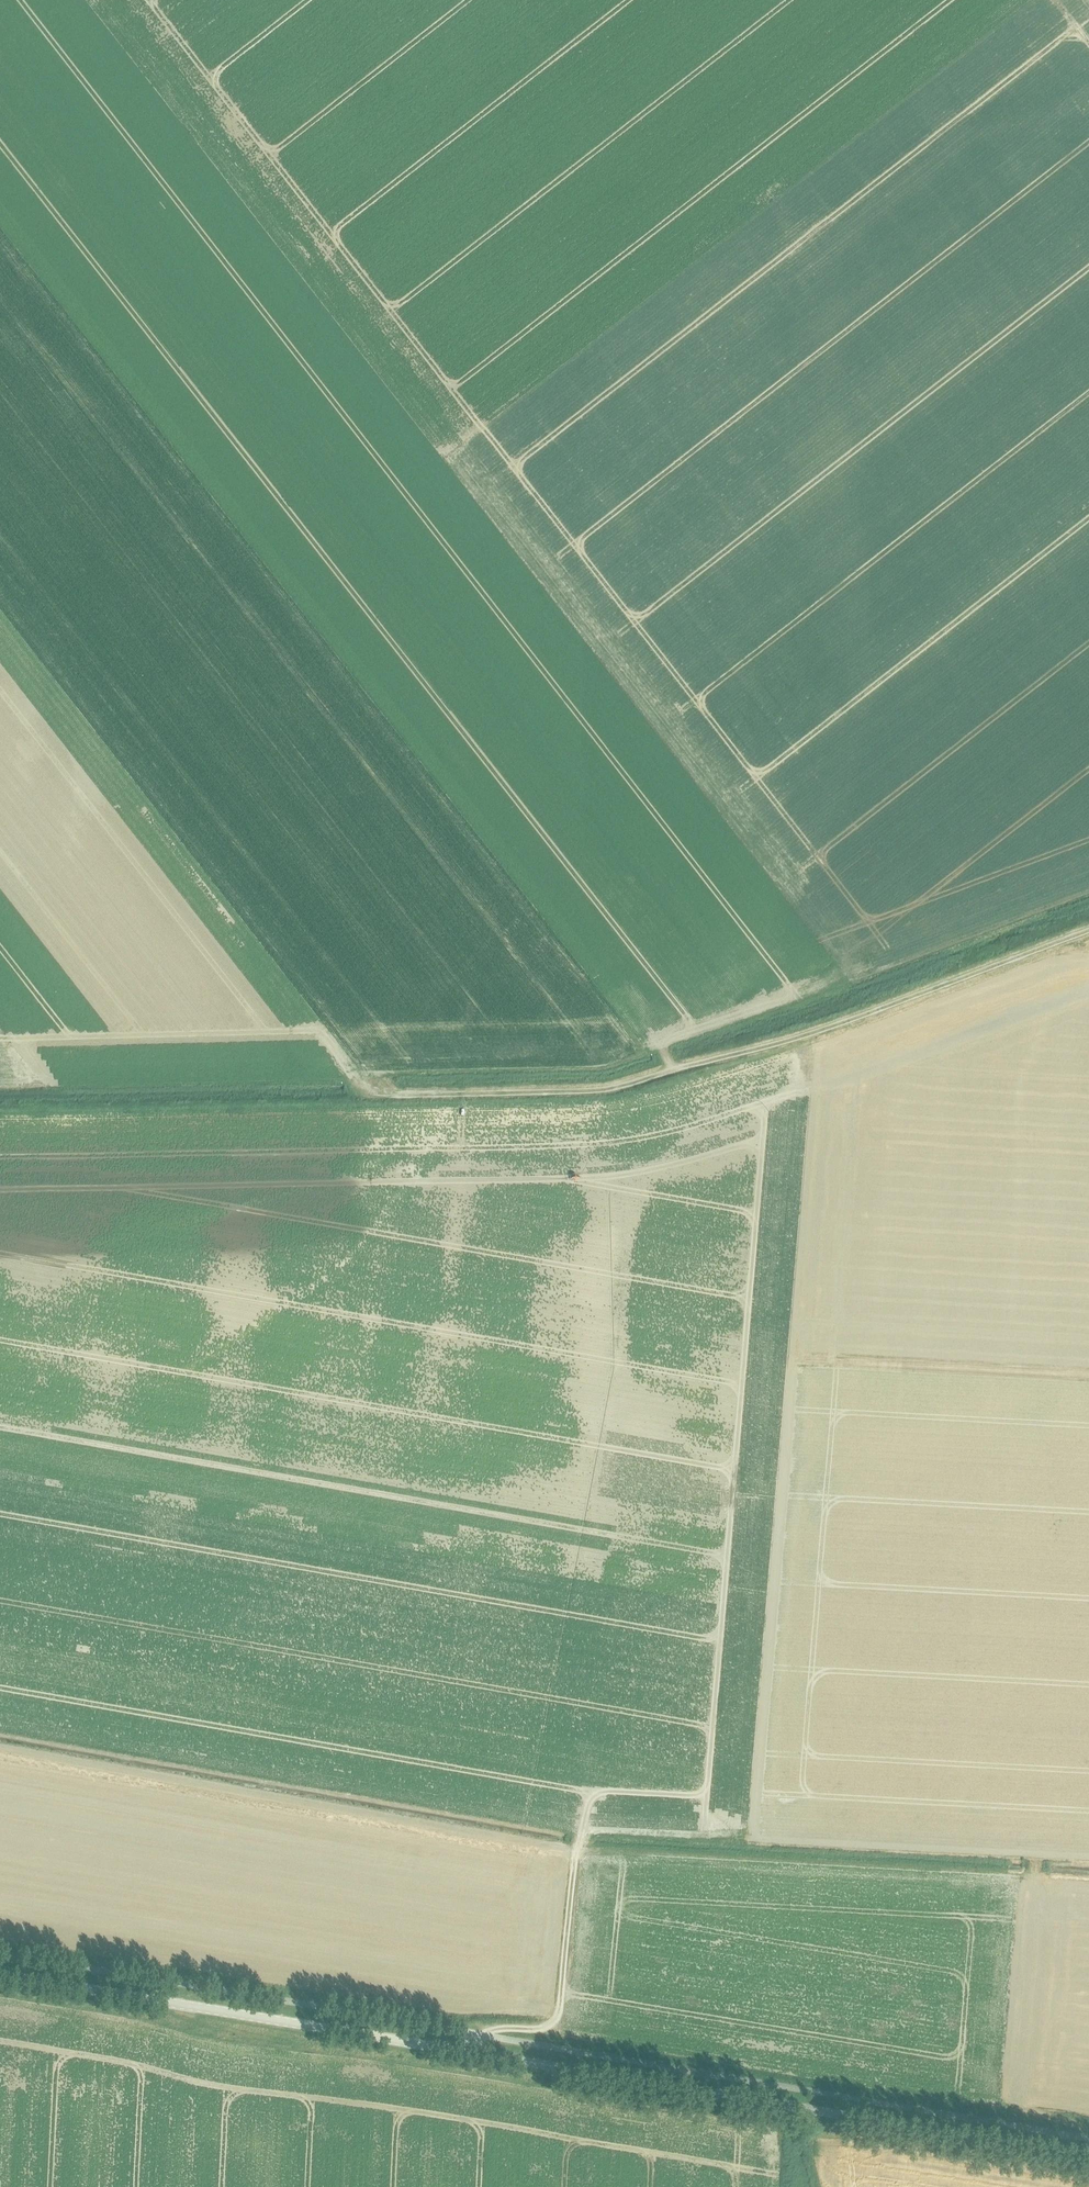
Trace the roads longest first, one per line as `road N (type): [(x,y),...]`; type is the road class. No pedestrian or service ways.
road 1 (tertiary): [(0,1974),(1088,2156)]
road 2 (track): [(1088,930),(806,1035),(617,1086),(413,1095),(368,1086)]
road 3 (track): [(471,2053),(478,2035),(545,2029),(555,2021),(577,1835)]

